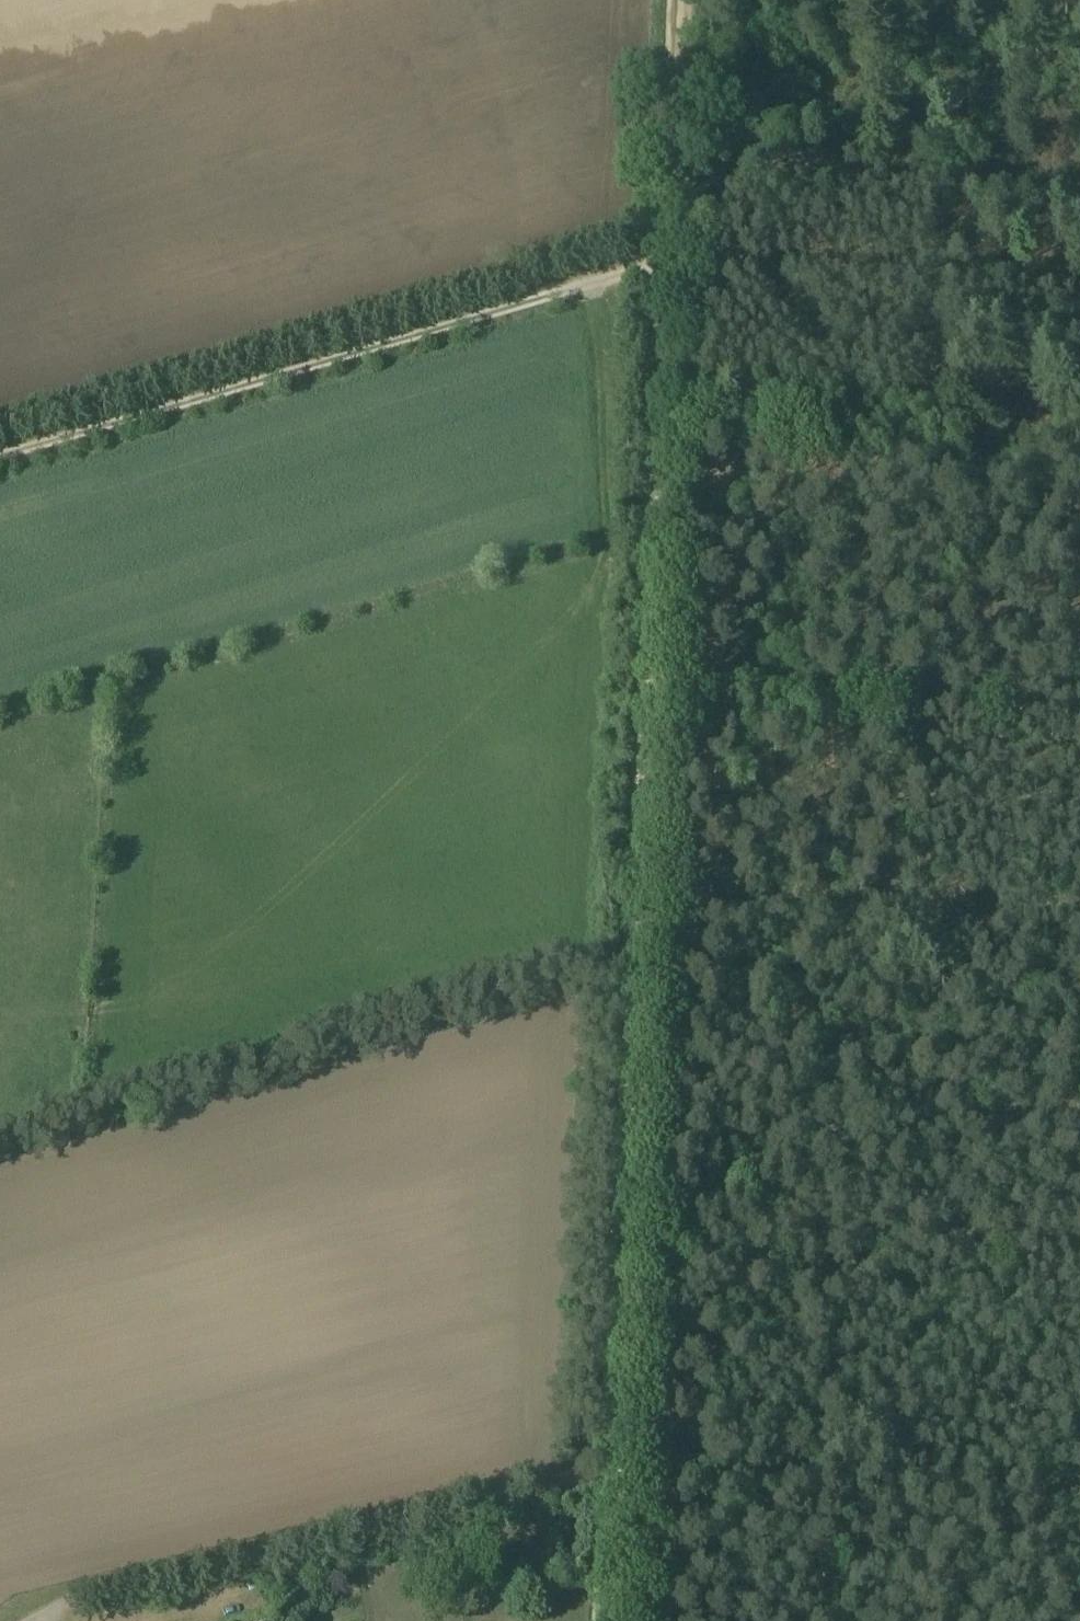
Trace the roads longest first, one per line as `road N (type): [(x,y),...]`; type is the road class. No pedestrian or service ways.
road 1 (track): [(681,0),(625,1278)]
road 2 (track): [(669,267),(0,458)]
road 3 (track): [(33,1620),(52,1607),(617,1475)]
road 4 (track): [(611,1620),(625,1278)]

